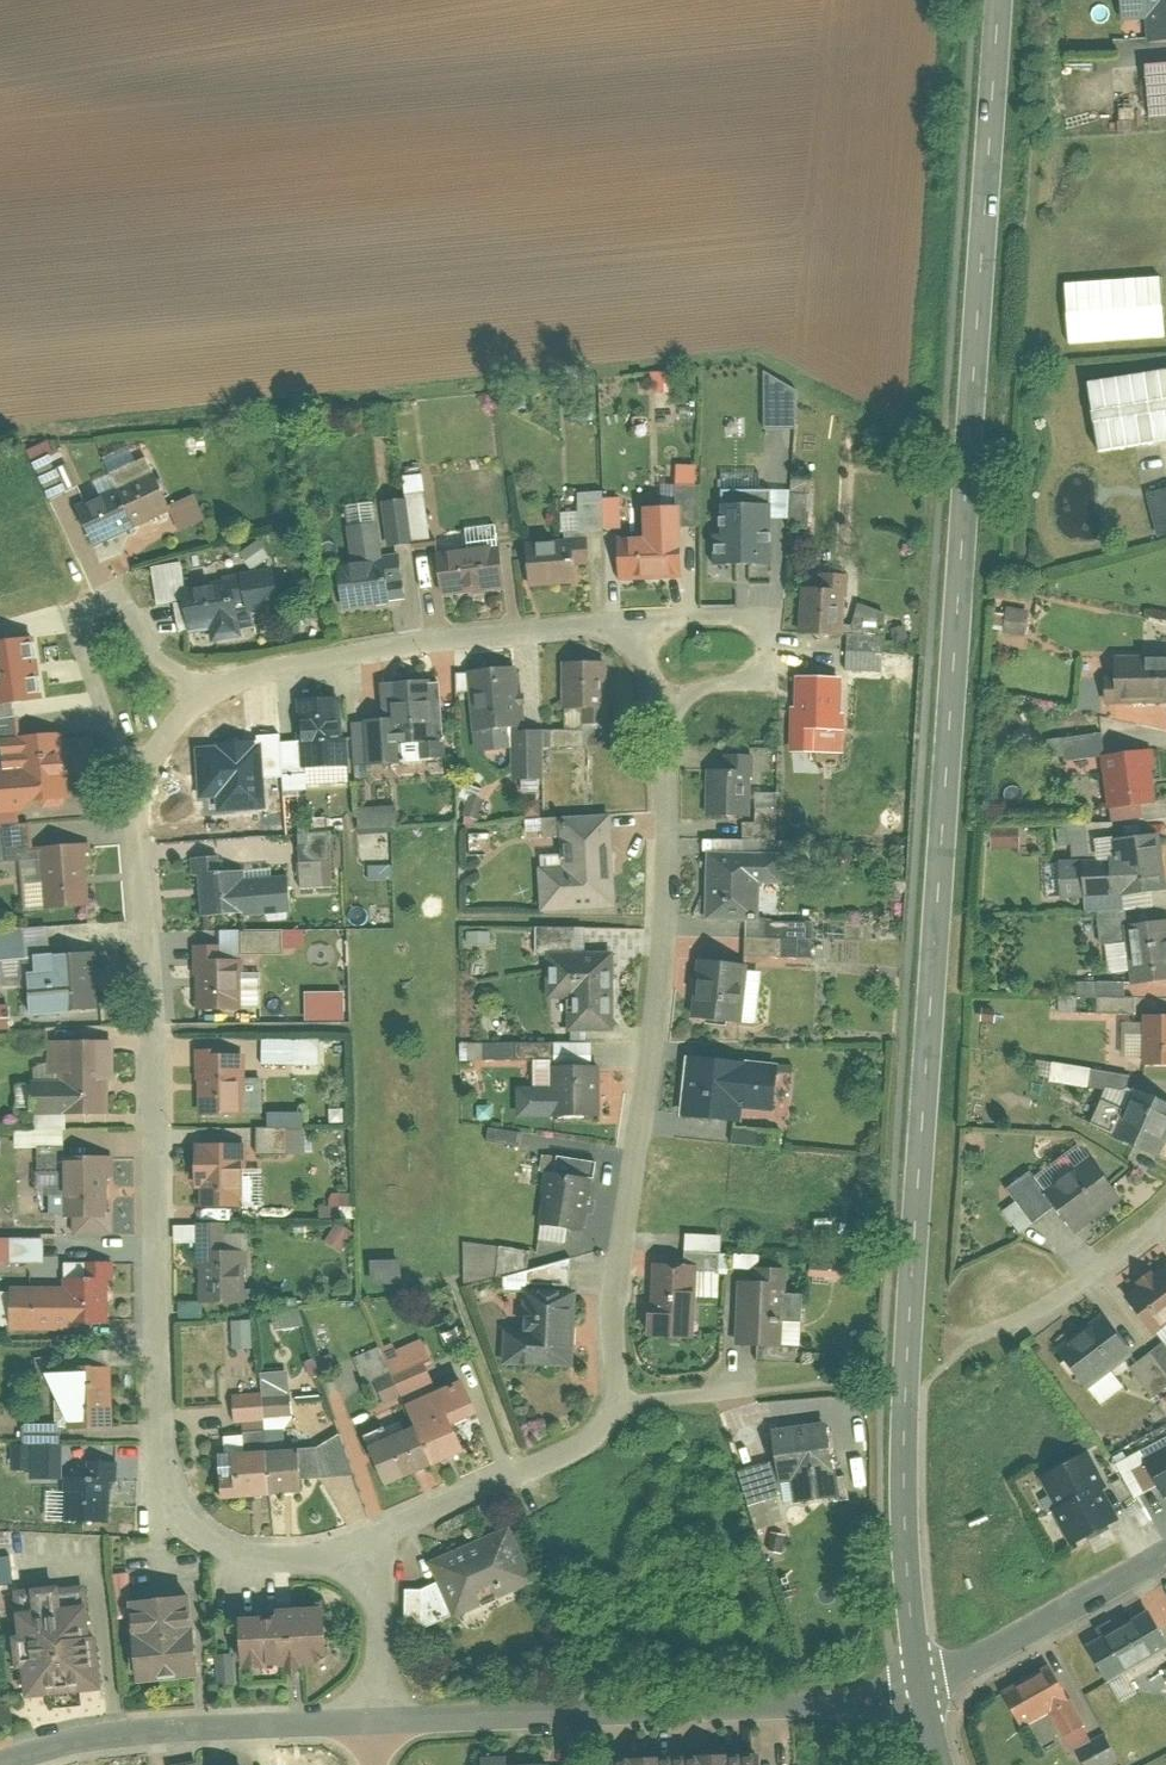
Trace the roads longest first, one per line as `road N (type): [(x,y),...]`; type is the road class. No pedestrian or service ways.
road 1 (secondary): [(918,1690),(904,1586),(903,1459),(996,0)]
road 2 (residential): [(362,1540),(305,1557),(255,1557),(214,1538),(171,1487),(163,1444),(140,793)]
road 3 (residential): [(658,696),(666,927),(616,1316),(617,1403)]
road 4 (residential): [(378,1720),(866,1703),(918,1690)]
road 5 (residential): [(198,698),(264,670),(344,652),(624,625)]
road 6 (residential): [(0,1764),(123,1736),(378,1720)]
road 7 (residential): [(198,698),(173,678),(136,618),(113,605),(93,610),(78,629),(103,716),(140,793)]
road 8 (residential): [(624,625),(725,617),(760,623),(774,643),(770,662),(749,682),(658,696)]
road 9 (residential): [(617,1403),(597,1433),(560,1459),(362,1540)]
road 10 (residential): [(918,1690),(1165,1555)]
road 11 (residential): [(1165,1227),(1051,1309),(969,1343)]
road 12 (residential): [(378,1720),(377,1584),(362,1540)]
road 13 (residential): [(617,1403),(750,1389)]

